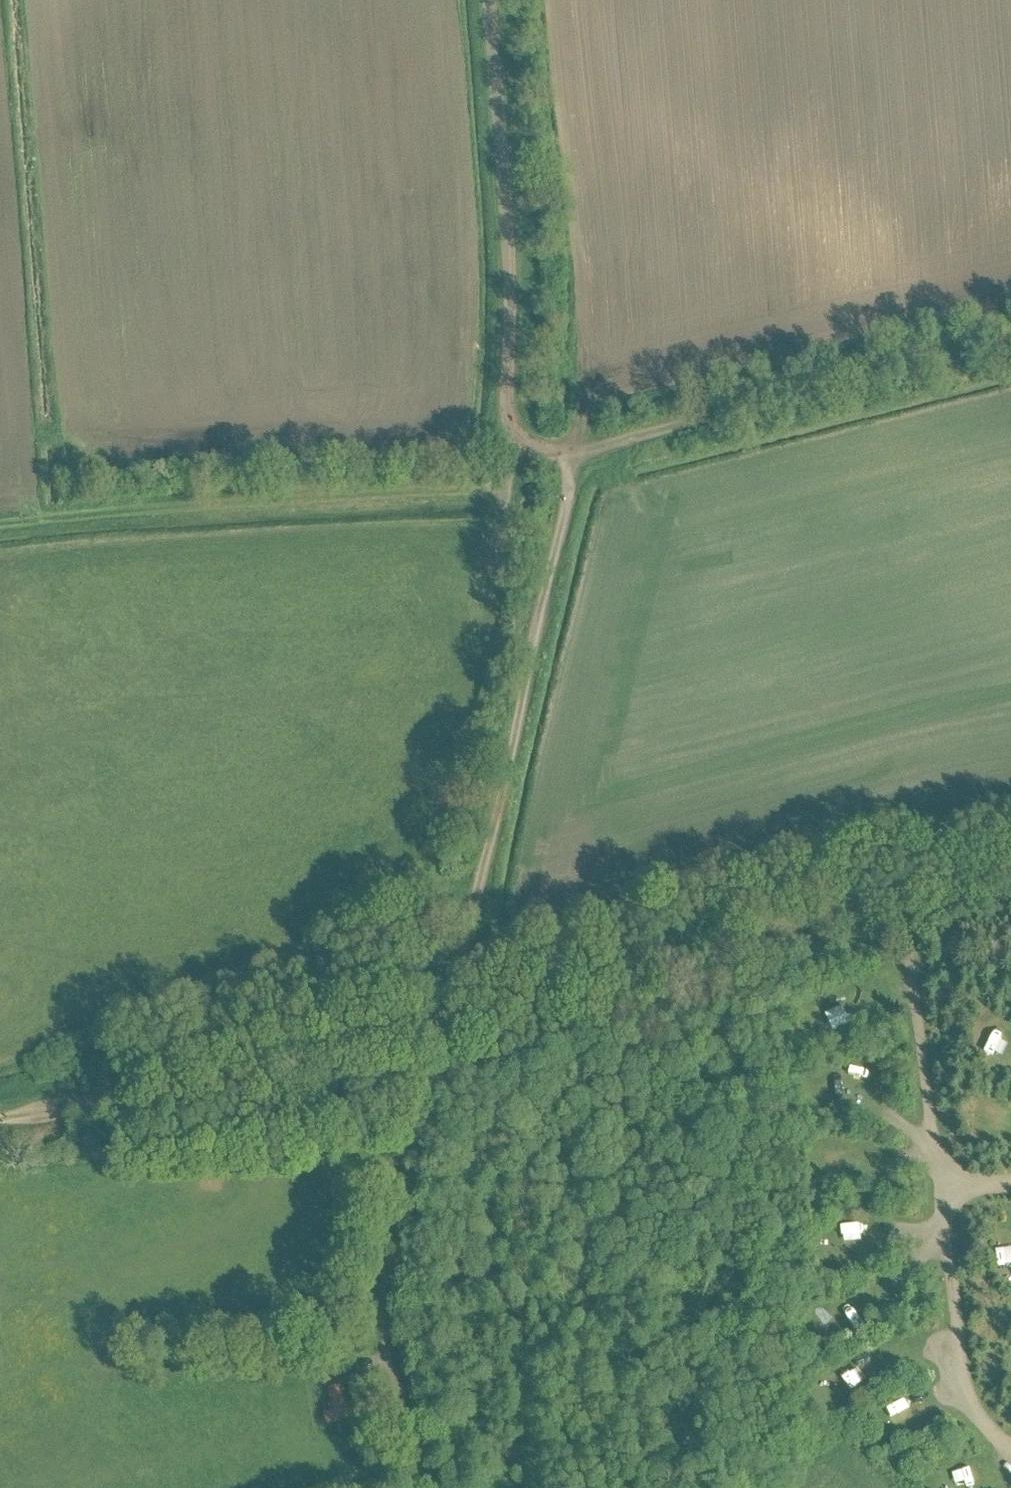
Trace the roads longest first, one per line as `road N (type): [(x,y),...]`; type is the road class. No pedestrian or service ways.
road 1 (track): [(453,1020),(572,489),(567,457)]
road 2 (track): [(431,1487),(383,1330),(453,1020)]
road 3 (track): [(453,1020),(905,895)]
road 4 (track): [(0,1119),(183,1090),(453,1020)]
road 5 (track): [(1010,342),(567,457)]
road 6 (unclassified): [(510,421),(509,271),(488,0)]

